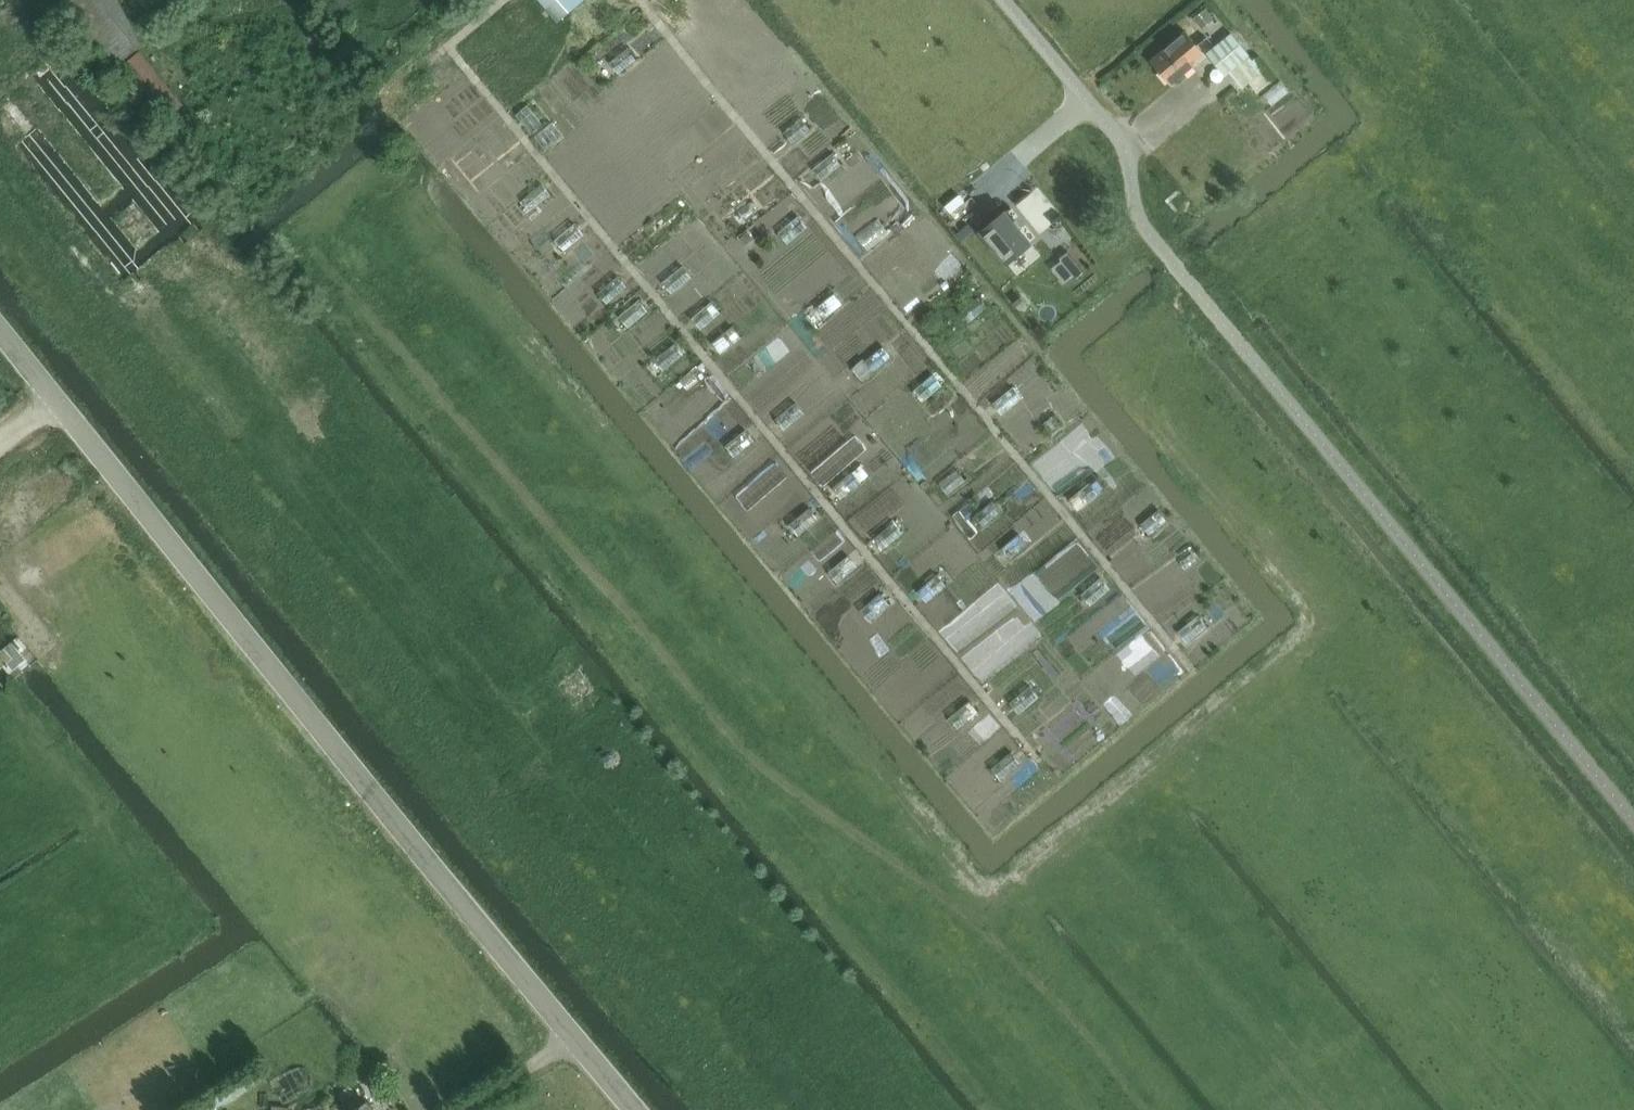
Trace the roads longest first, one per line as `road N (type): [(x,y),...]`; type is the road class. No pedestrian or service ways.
road 1 (unclassified): [(640,1109),(0,325)]

